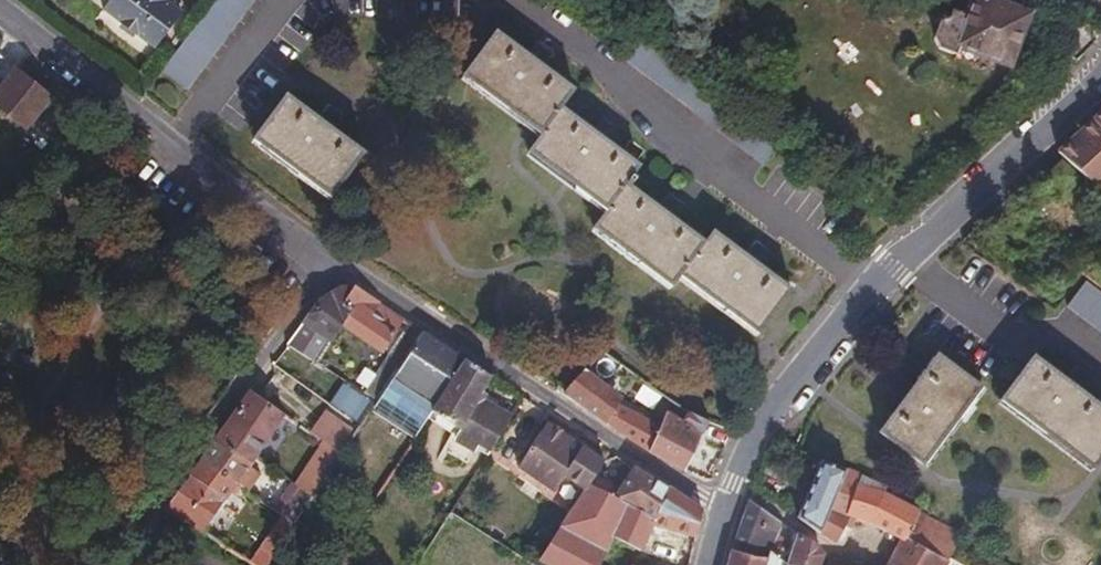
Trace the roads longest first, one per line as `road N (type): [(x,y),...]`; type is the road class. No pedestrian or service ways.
road 1 (tertiary): [(722,510),(781,396),(871,291),(1100,80)]
road 2 (residential): [(333,263),(722,510)]
road 3 (residential): [(0,7),(333,263)]
road 4 (residential): [(333,263),(112,564)]

